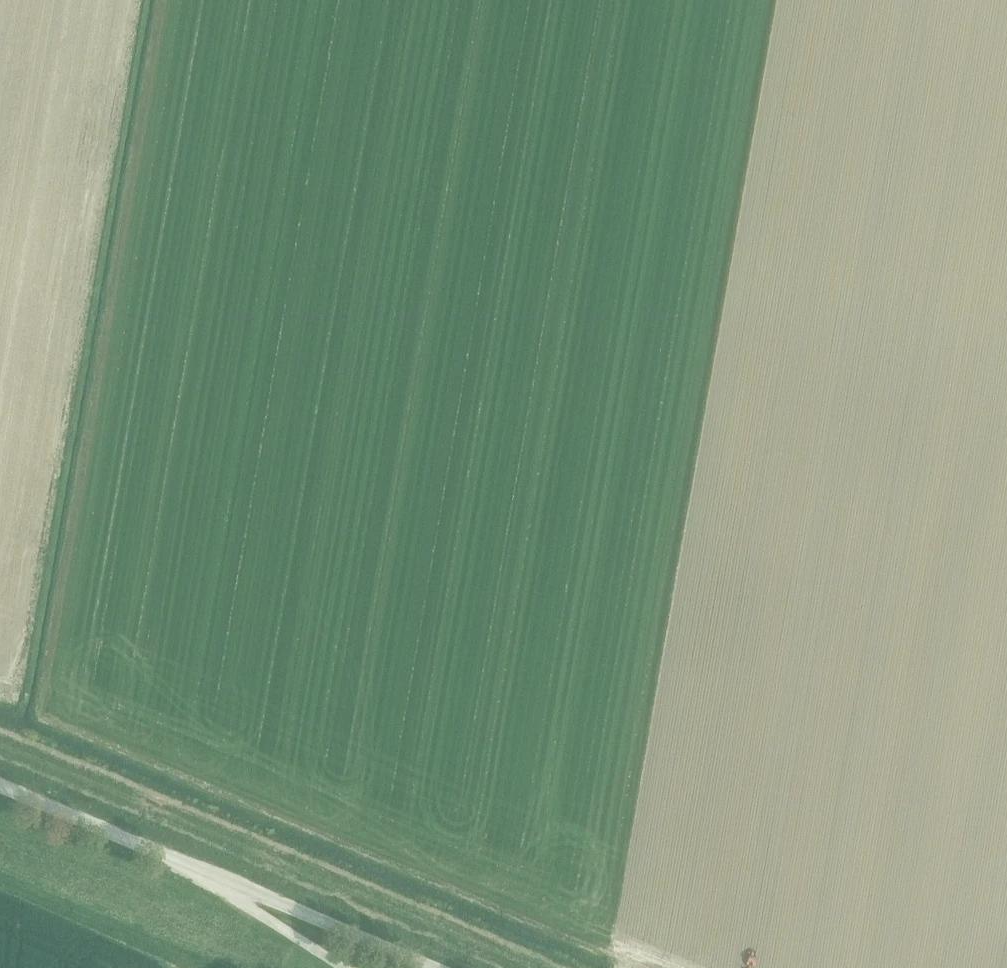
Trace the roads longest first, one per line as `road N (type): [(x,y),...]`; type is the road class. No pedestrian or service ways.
road 1 (unclassified): [(431,967),(0,786)]

